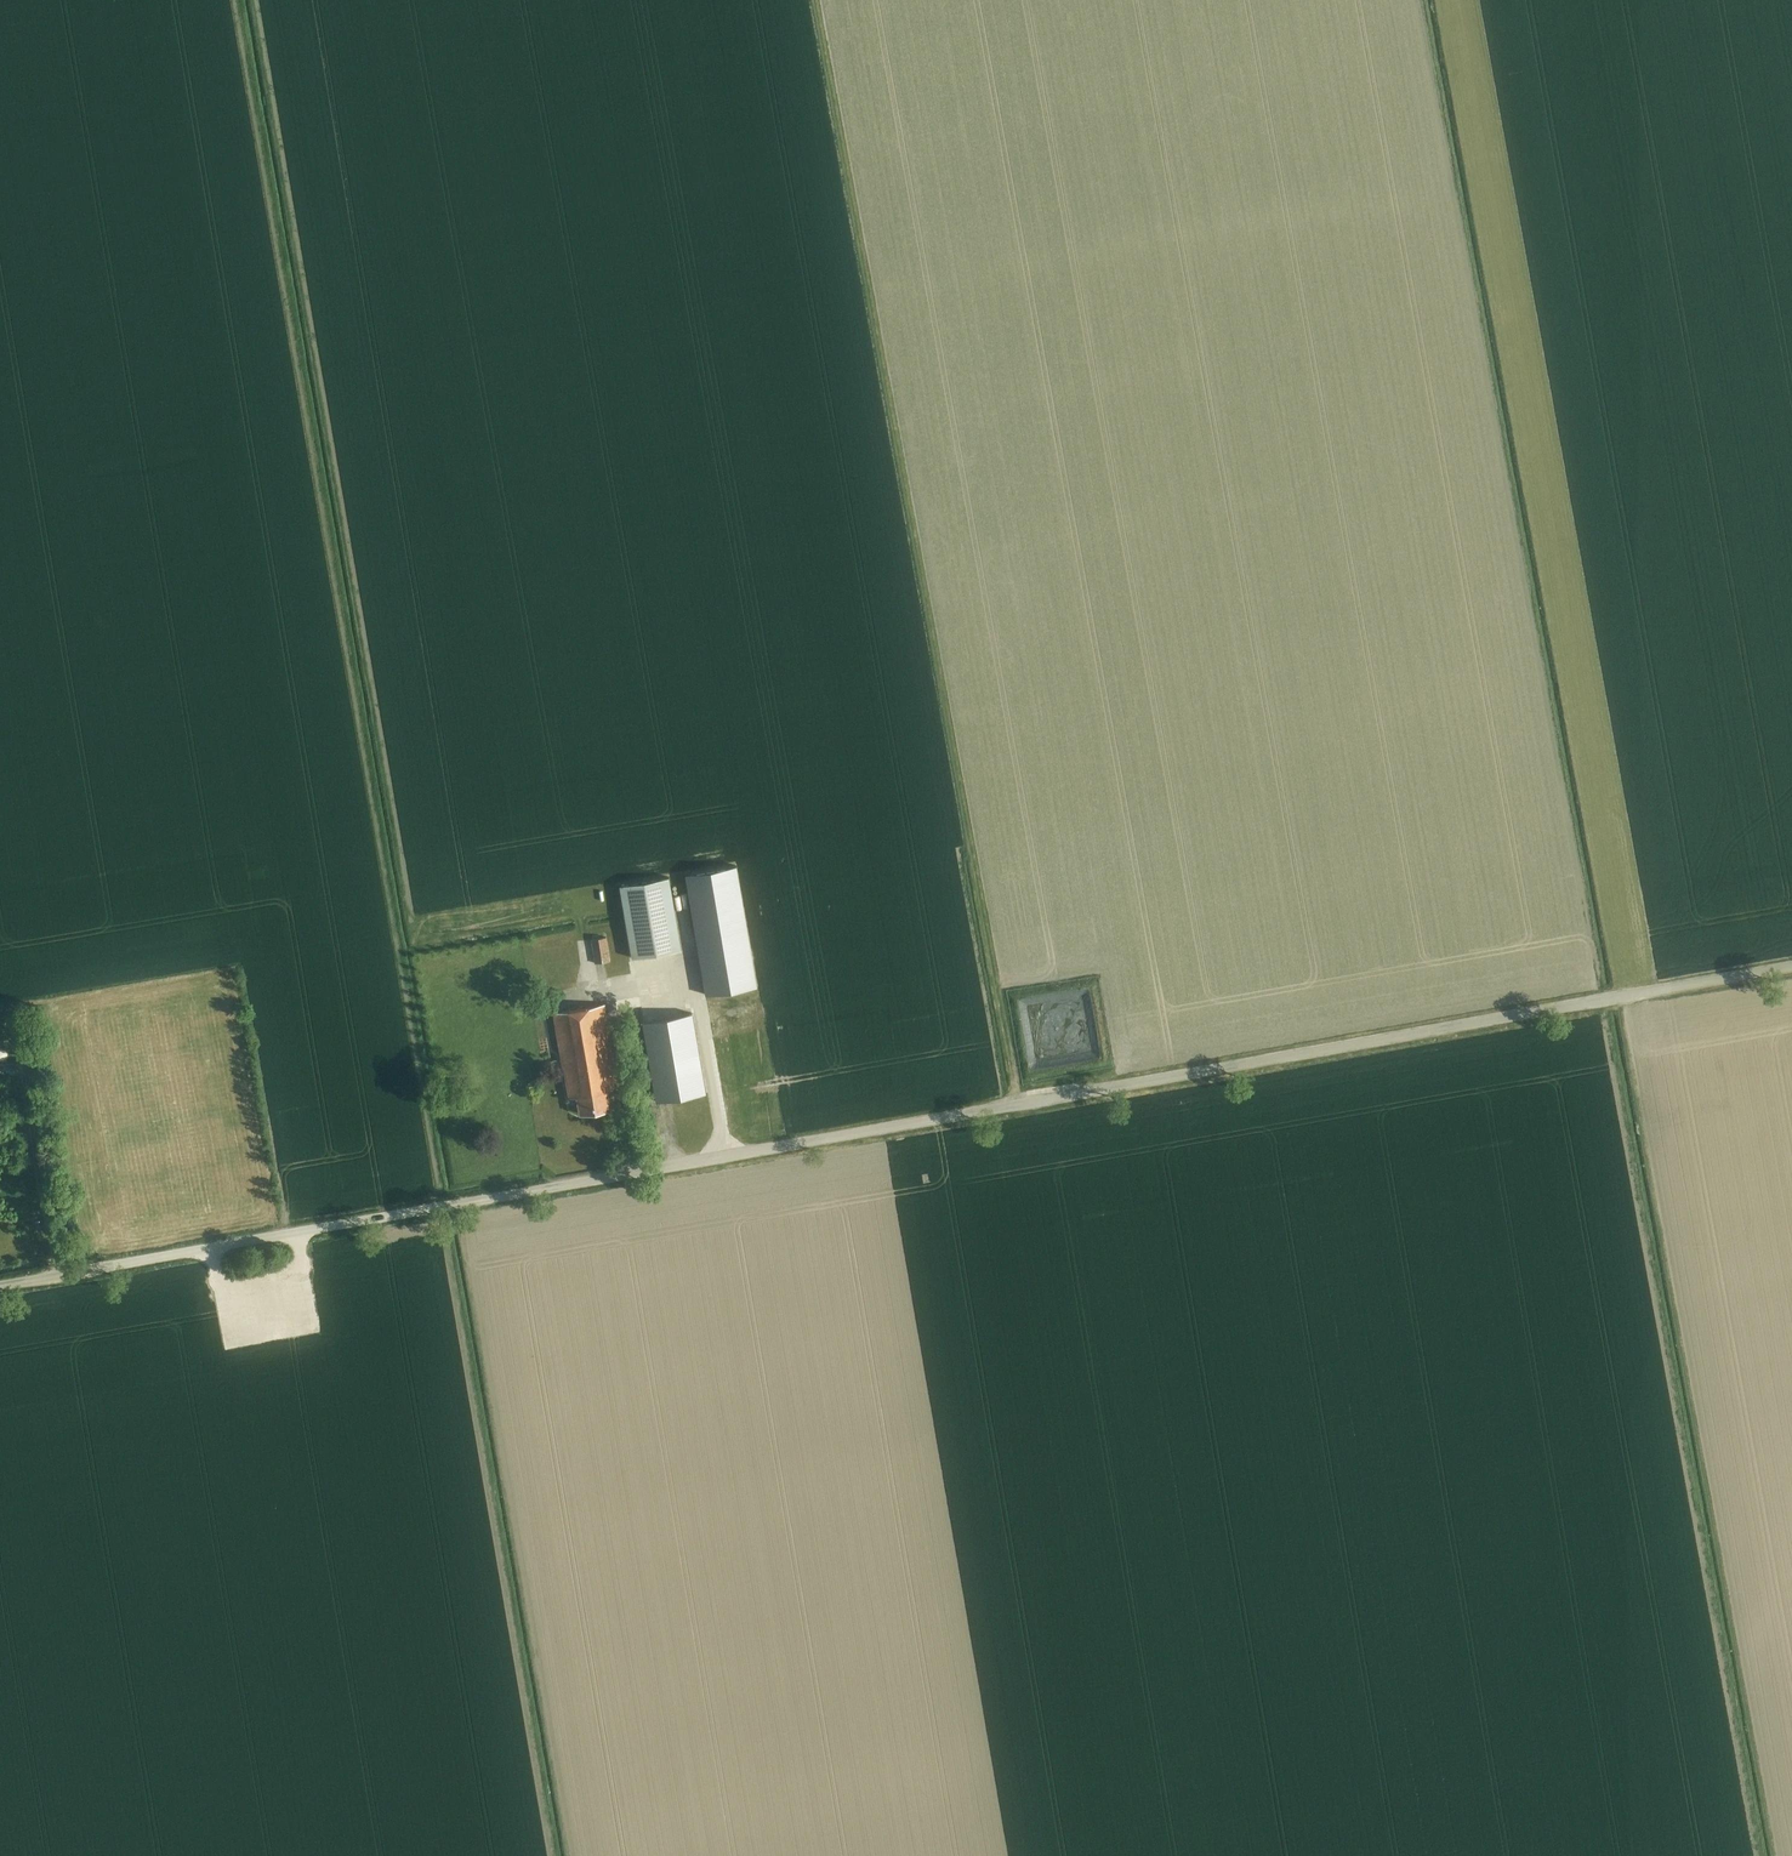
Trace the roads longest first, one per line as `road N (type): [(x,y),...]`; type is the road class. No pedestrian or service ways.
road 1 (unclassified): [(0,1288),(1791,967)]
road 2 (track): [(1018,1105),(818,0)]

